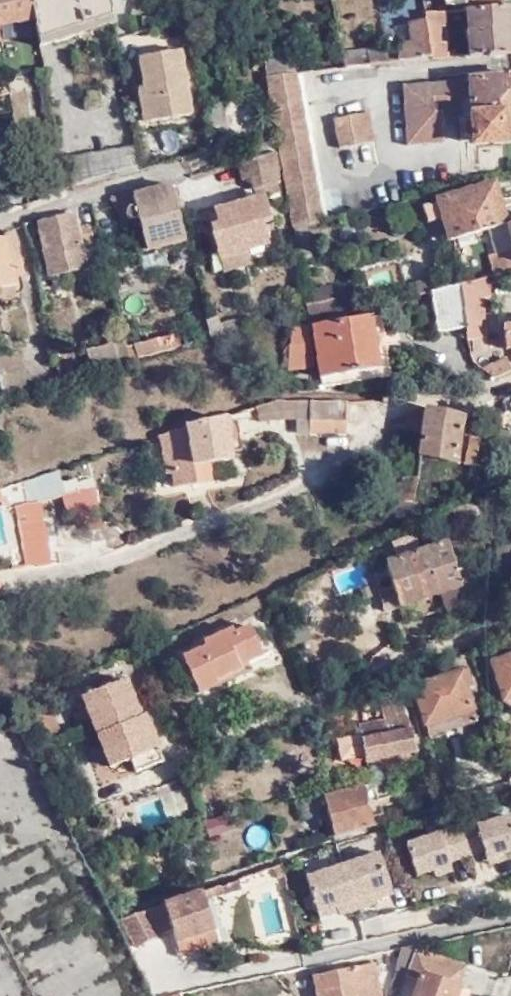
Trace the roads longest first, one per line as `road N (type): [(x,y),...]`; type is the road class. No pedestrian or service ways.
road 1 (track): [(510,622),(390,661),(299,703)]

